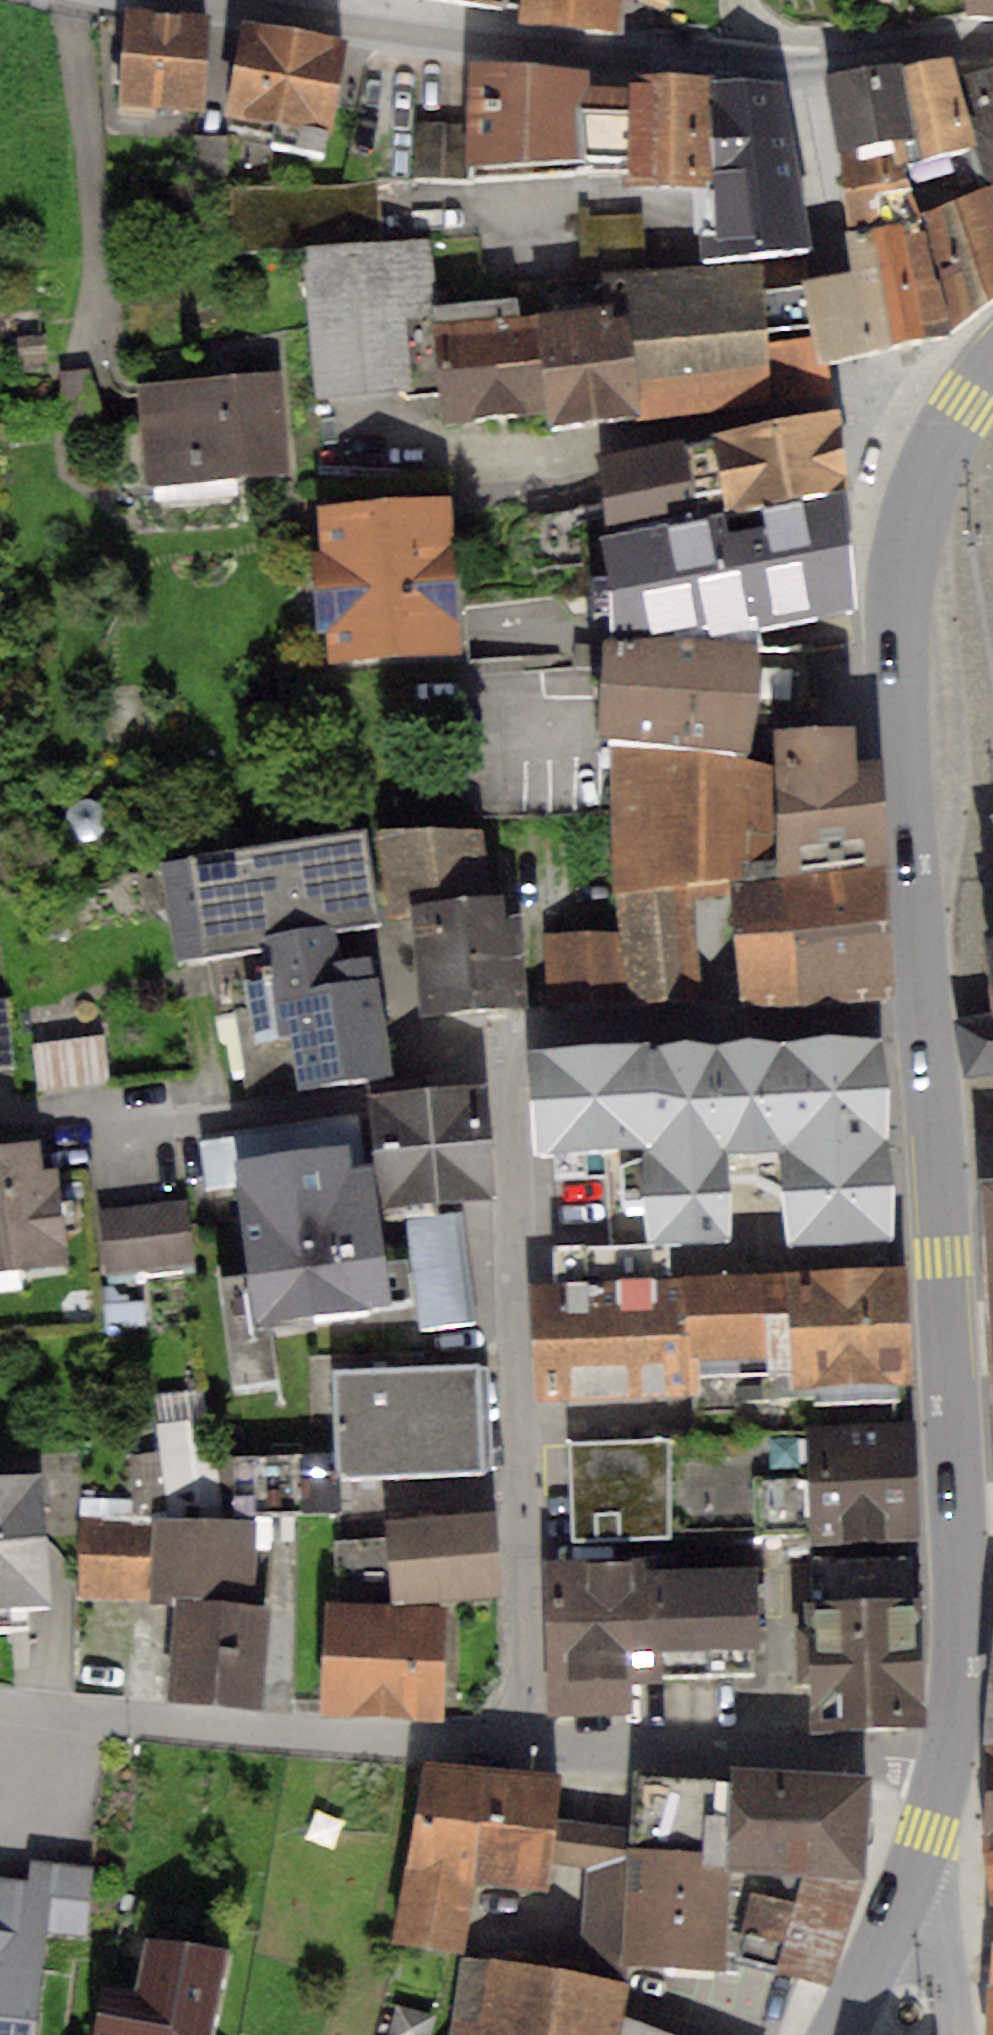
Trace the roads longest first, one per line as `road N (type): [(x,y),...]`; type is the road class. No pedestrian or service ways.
road 1 (residential): [(524,1752),(502,1037),(928,1022)]
road 2 (residential): [(992,41),(781,65),(205,0)]
road 3 (primary): [(992,361),(935,440),(910,508),(898,644),(928,1022)]
road 4 (primary): [(937,1169),(964,1590),(949,1769)]
road 5 (residential): [(0,1706),(165,1728),(524,1752)]
road 6 (residential): [(524,1752),(949,1769)]
road 7 (primary): [(921,1870),(851,2034)]
road 8 (residential): [(948,2034),(921,1870)]
road 9 (primary): [(928,1022),(937,1169)]

